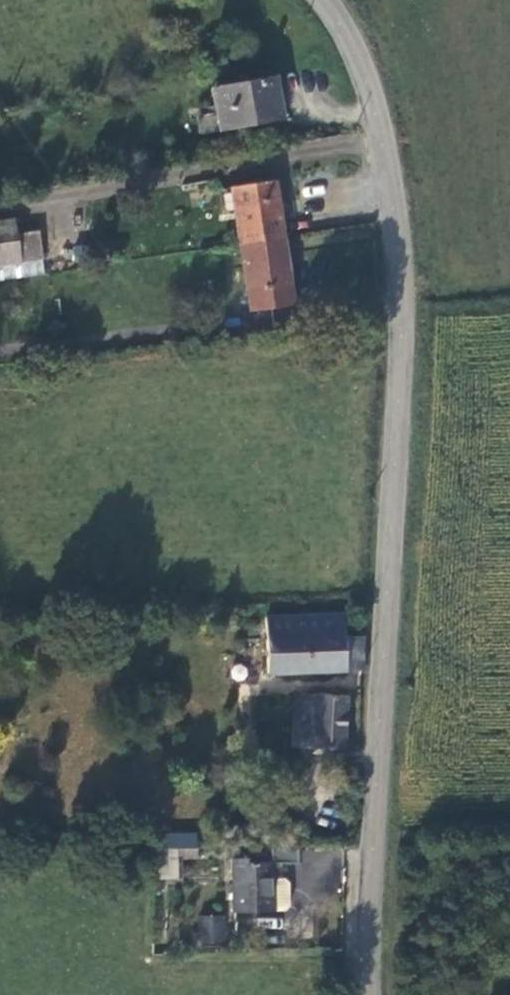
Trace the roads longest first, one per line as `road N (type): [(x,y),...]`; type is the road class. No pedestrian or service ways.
road 1 (tertiary): [(370,994),(401,241),(385,140),(361,57),(324,0)]

